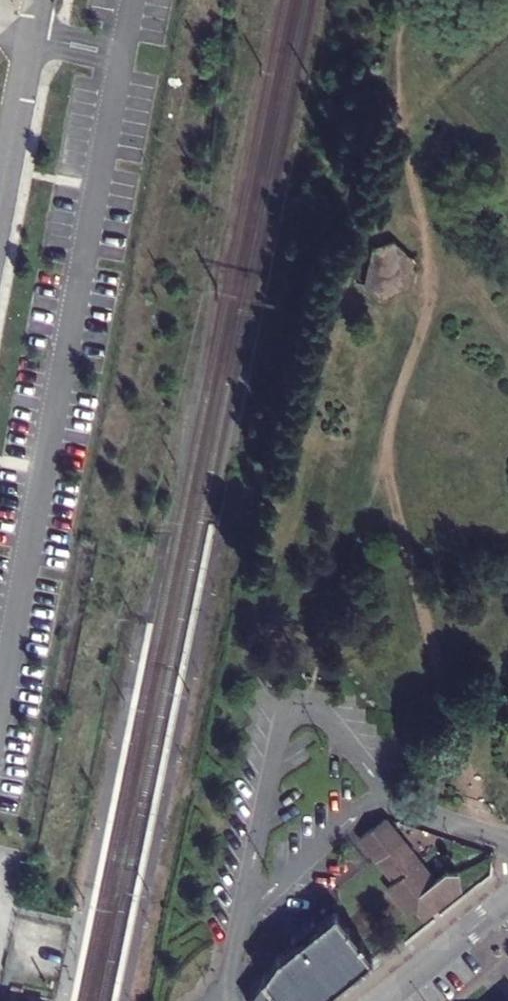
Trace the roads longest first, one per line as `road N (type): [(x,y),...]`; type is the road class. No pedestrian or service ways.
road 1 (residential): [(507,898),(378,1000)]
road 2 (unclassified): [(0,198),(31,38)]

